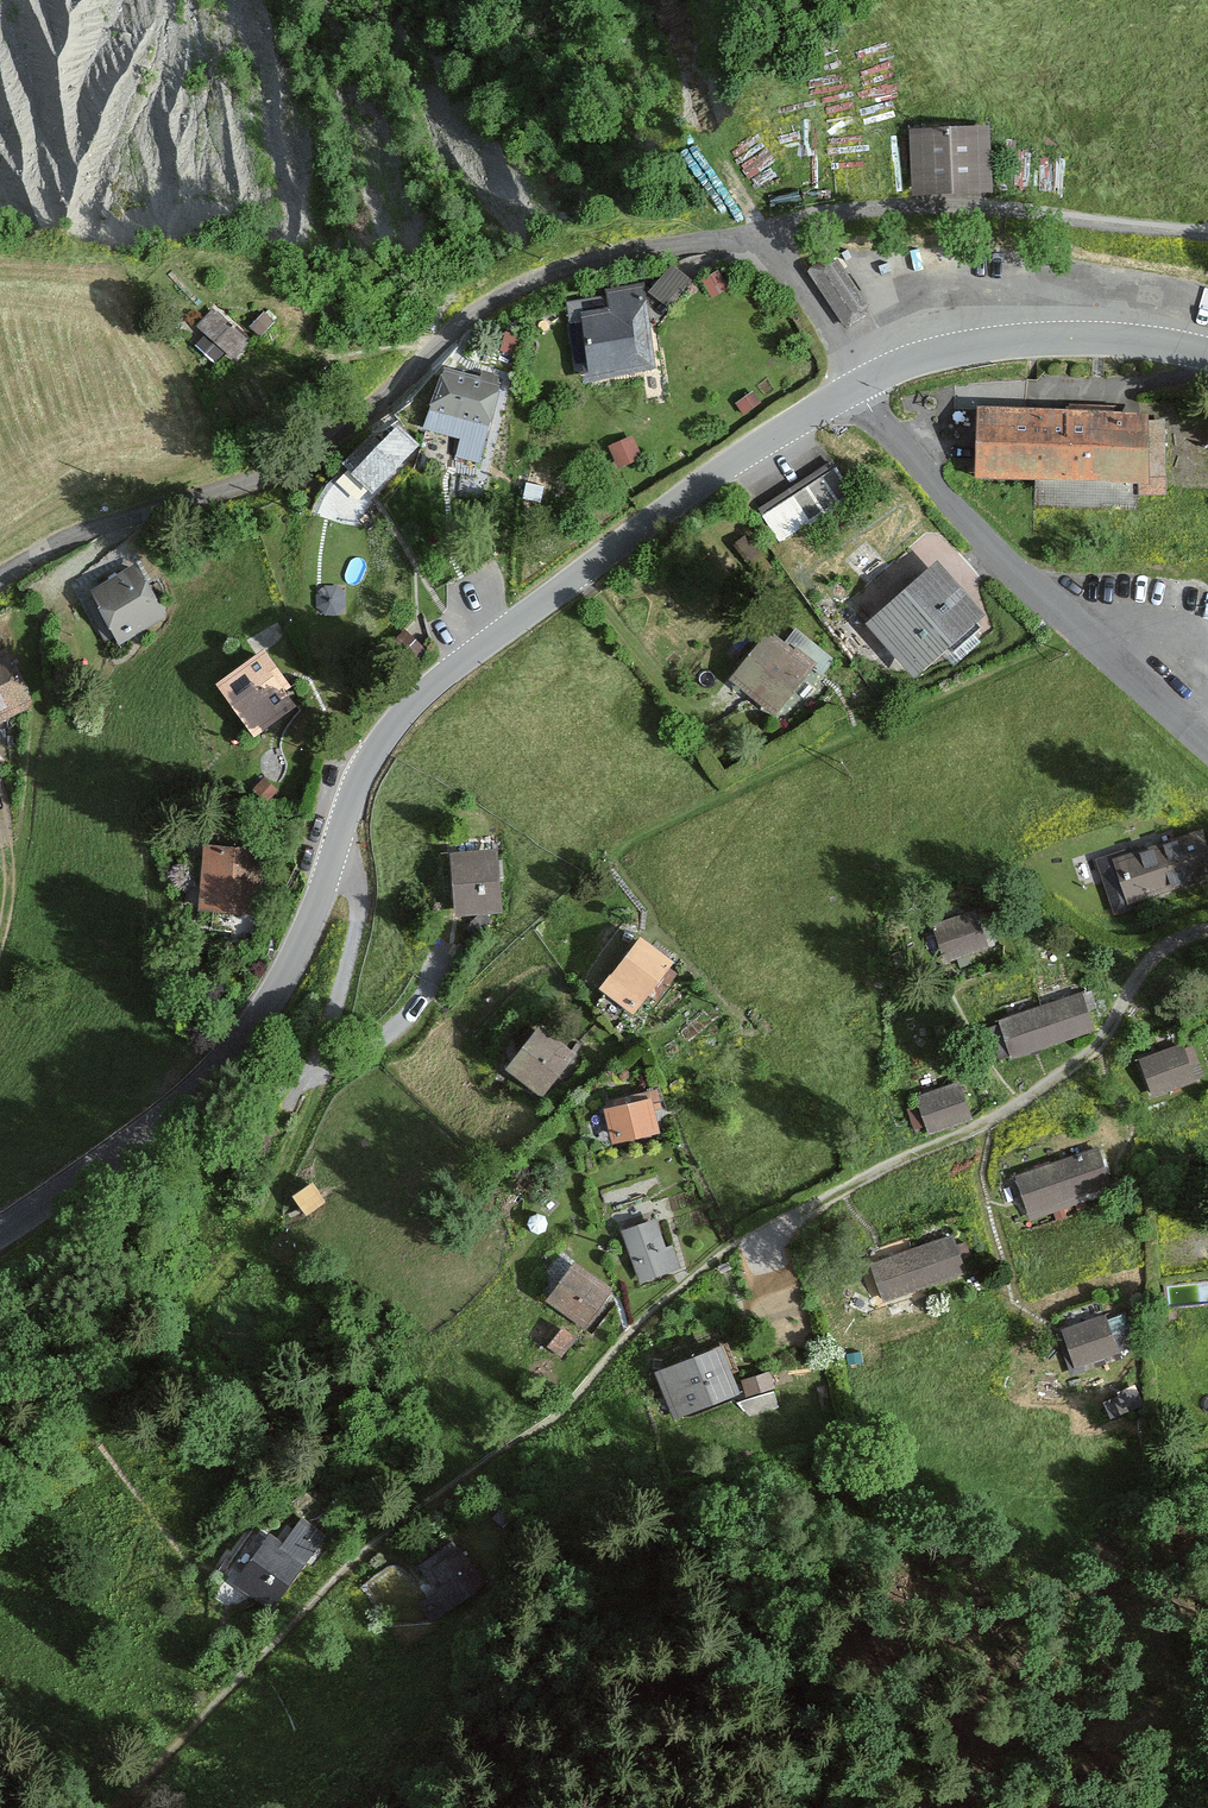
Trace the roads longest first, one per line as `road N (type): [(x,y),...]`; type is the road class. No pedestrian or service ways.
road 1 (track): [(211,1690),(362,1545),(558,1413),(717,1253),(780,1215),(1004,1116),(1091,1056),(1130,987),(1187,938),(1207,934)]
road 2 (tertiary): [(0,1238),(169,1120),(237,1053),(308,927),(354,792),(379,744),(412,706),(706,481),(853,390)]
road 3 (residential): [(760,232),(655,246),(512,289),(325,445),(247,483),(54,544),(0,577)]
road 4 (unclassified): [(1207,746),(1029,587),(853,390)]
road 5 (track): [(327,1073),(245,1244),(55,1476)]
road 6 (residential): [(760,232),(824,215),(971,206),(1207,235)]
road 7 (tertiary): [(853,390),(933,355),(1029,340),(1142,342),(1207,354)]
road 8 (residential): [(853,390),(815,311),(760,232)]

